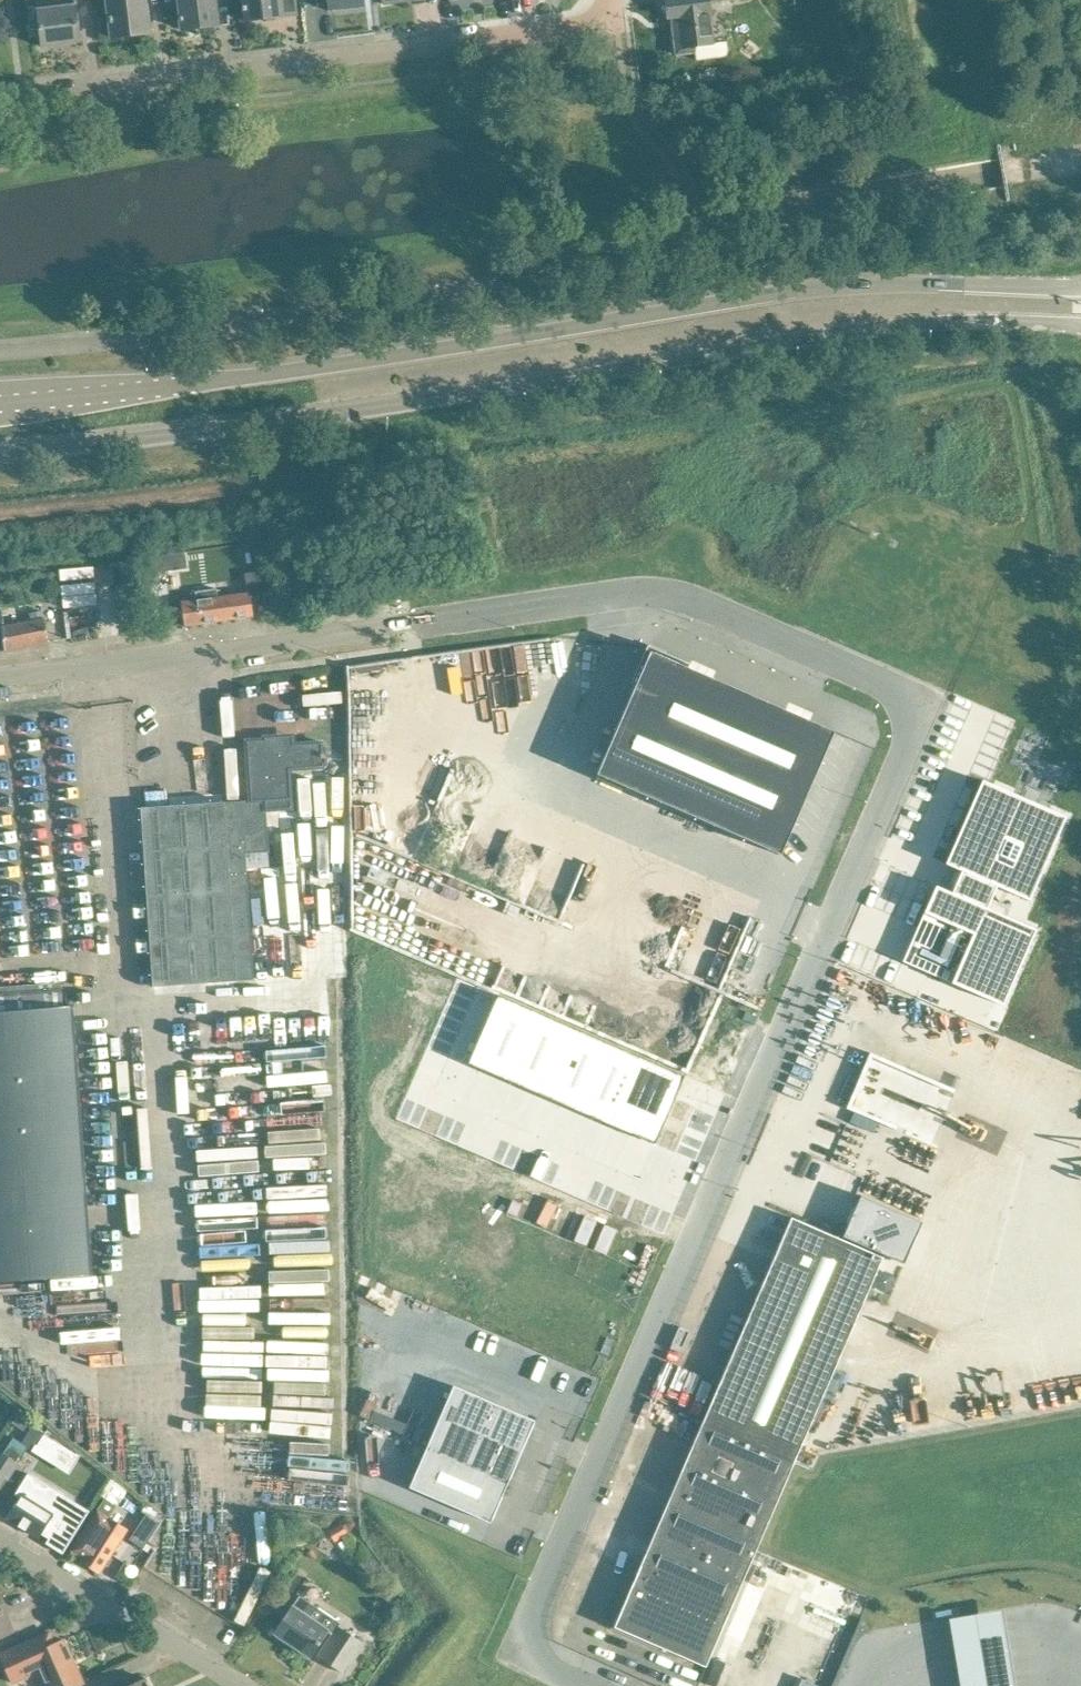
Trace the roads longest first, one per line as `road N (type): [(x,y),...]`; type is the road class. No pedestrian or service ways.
road 1 (unclassified): [(402,625),(667,596),(871,679),(893,692),(907,721),(906,755),(535,1606),(540,1659),(578,1685)]
road 2 (secondary): [(0,451),(487,390),(860,322)]
road 3 (residential): [(0,98),(596,25),(614,21),(611,0)]
road 4 (residential): [(0,680),(402,625)]
road 5 (residential): [(240,1685),(0,1534)]
road 6 (secondary): [(1080,288),(949,294),(860,322)]
road 7 (secondary): [(860,322),(1080,327)]

